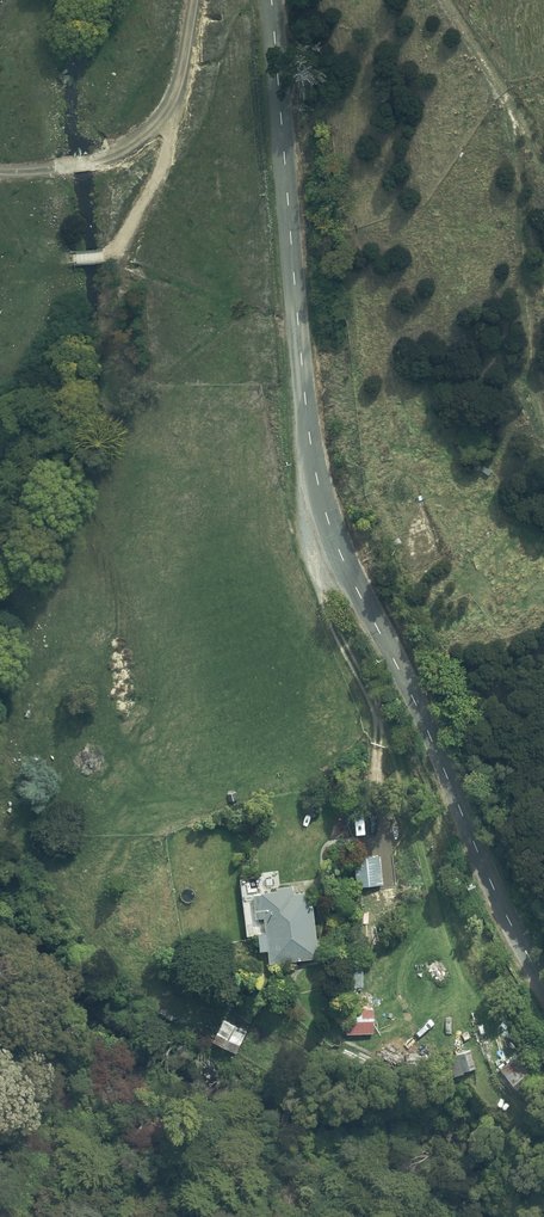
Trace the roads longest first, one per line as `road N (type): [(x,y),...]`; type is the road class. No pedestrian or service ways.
road 1 (unclassified): [(272,0),(308,425),(326,516),(543,979)]
road 2 (track): [(196,0),(184,78),(169,109),(126,150),(65,169),(0,170)]

